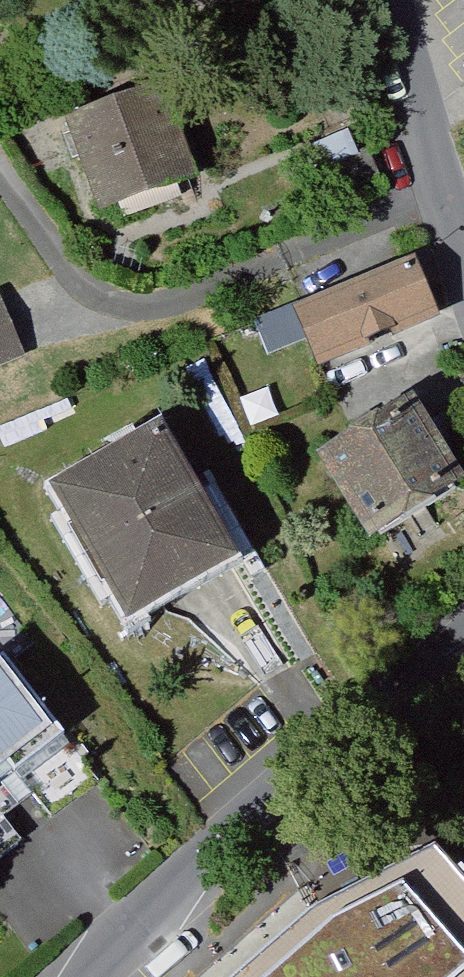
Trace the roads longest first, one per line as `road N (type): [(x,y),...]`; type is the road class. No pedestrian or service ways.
road 1 (residential): [(463,629),(220,834),(91,976)]
road 2 (residential): [(370,0),(463,259)]

